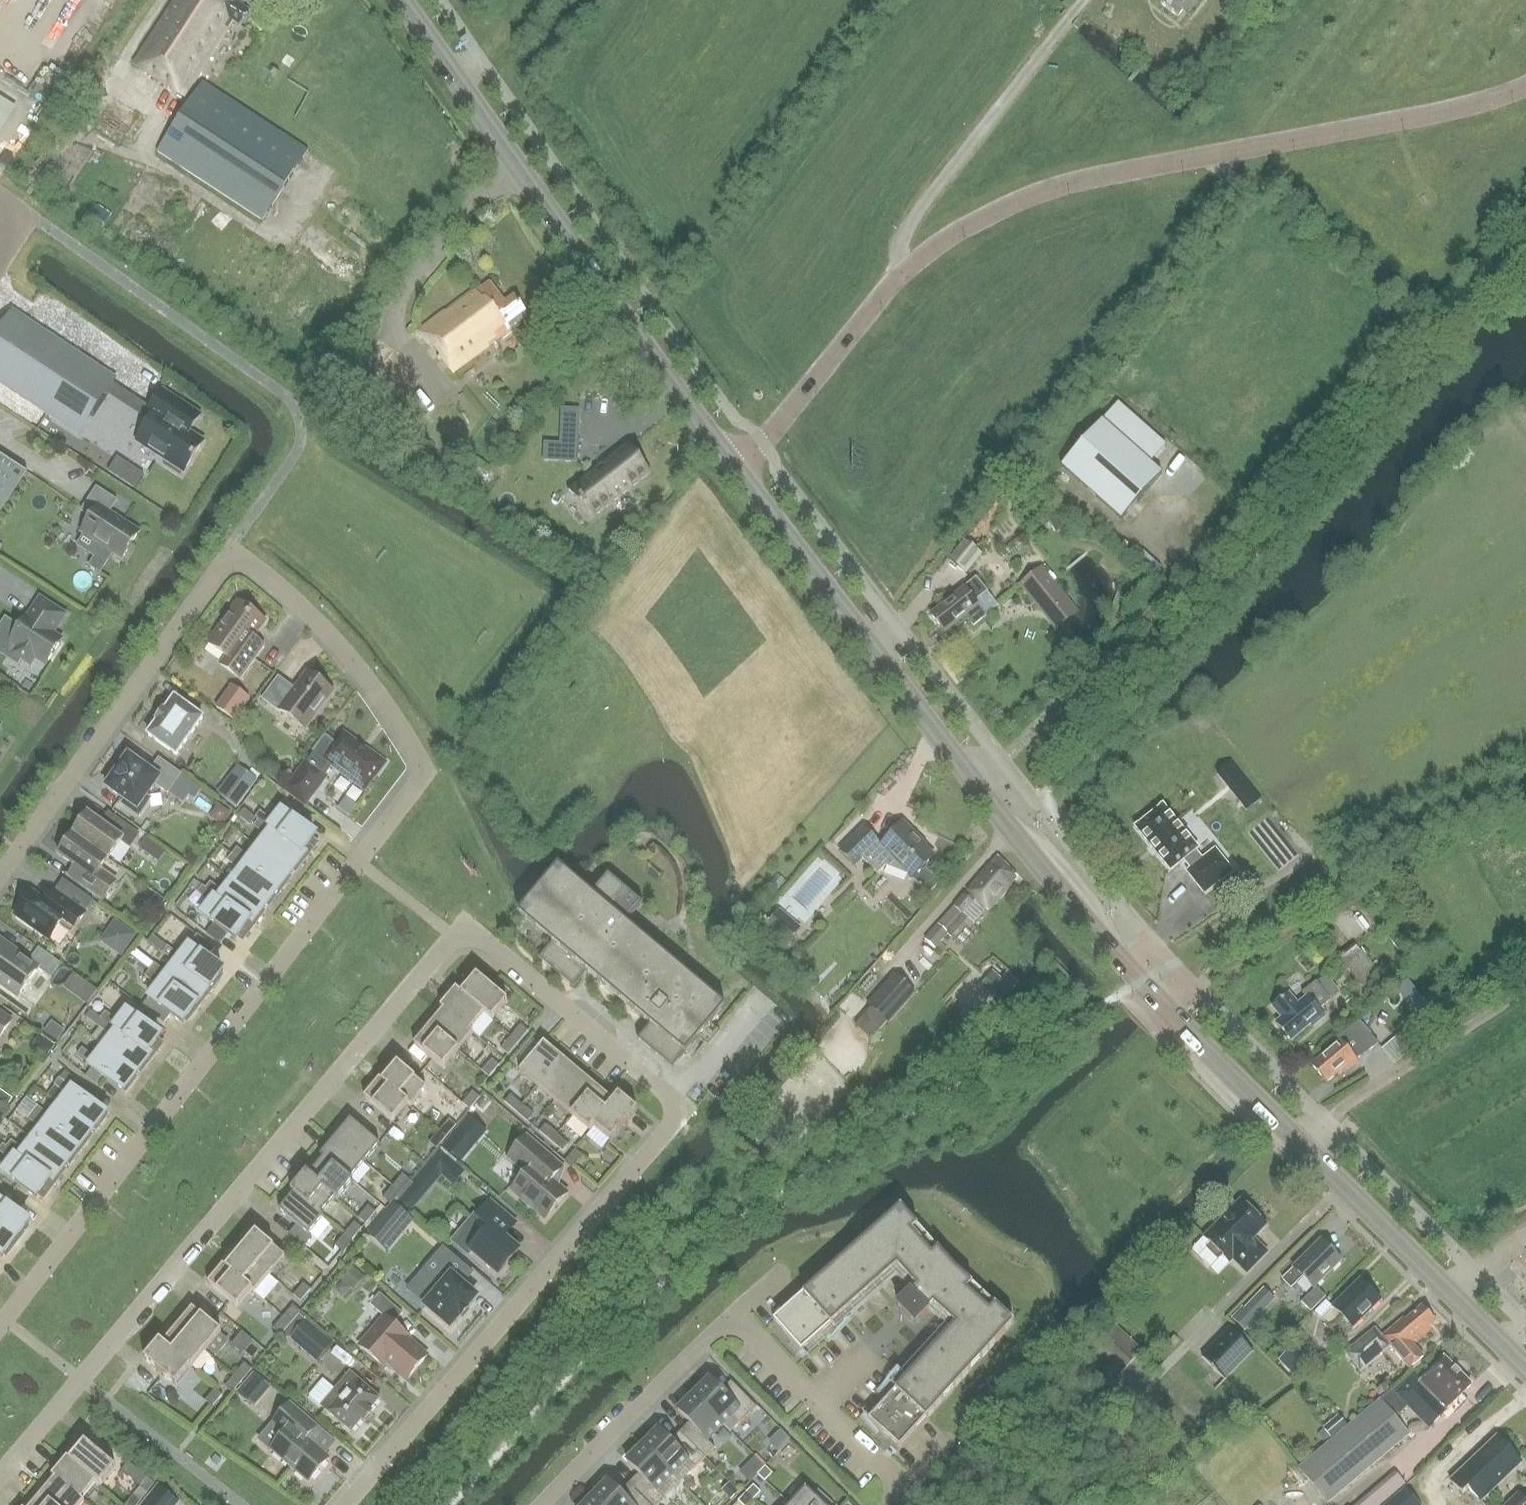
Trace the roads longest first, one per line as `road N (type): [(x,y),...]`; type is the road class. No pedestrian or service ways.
road 1 (secondary): [(1525,1362),(1142,982),(1010,828),(734,468)]
road 2 (unclassified): [(1525,86),(1456,109),(1084,180),(983,218),(894,284),(734,468)]
road 3 (residential): [(346,1504),(684,1109),(467,921)]
road 4 (residential): [(467,921),(0,1479)]
road 5 (residential): [(0,879),(233,553),(292,595),(355,659),(410,735),(422,768),(418,790)]
road 6 (residential): [(418,790),(0,1324)]
road 7 (secondary): [(734,468),(402,0)]
road 8 (track): [(1297,1139),(1525,988)]
road 9 (residential): [(544,1504),(620,1422),(736,1319)]
road 10 (residential): [(892,1504),(906,1490),(736,1319)]

